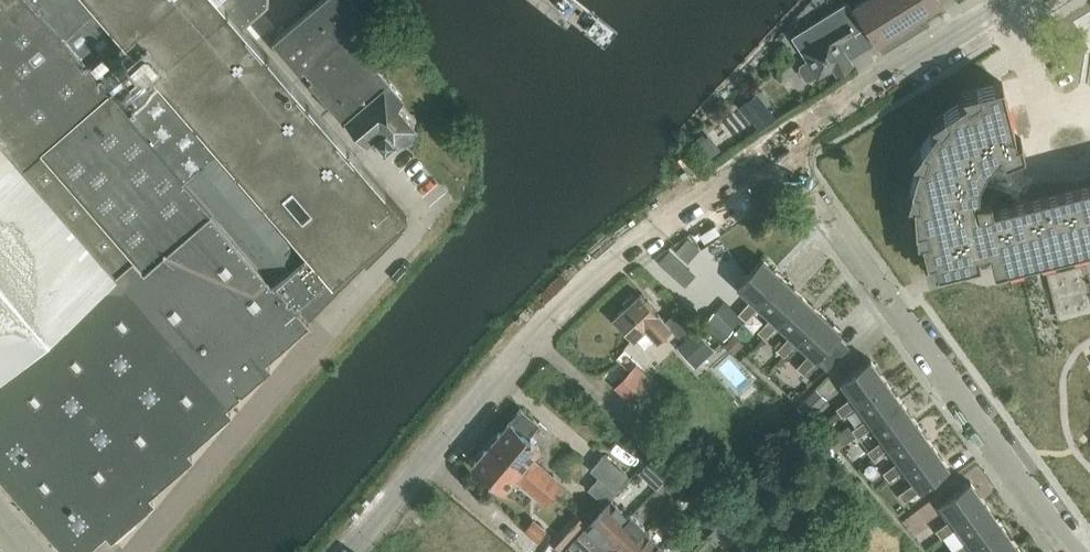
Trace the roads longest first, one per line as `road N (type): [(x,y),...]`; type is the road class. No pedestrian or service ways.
road 1 (unclassified): [(350,551),(536,333),(603,267),(781,149)]
road 2 (residential): [(1074,551),(781,149)]
road 3 (unclassified): [(124,551),(429,217)]
road 4 (unclassified): [(781,149),(1009,0)]

